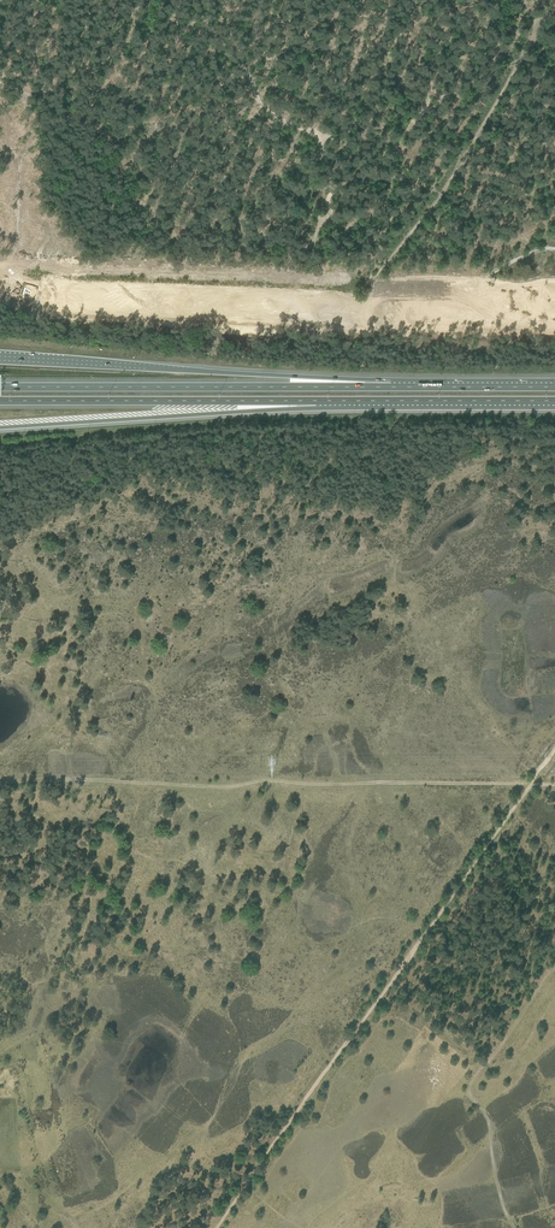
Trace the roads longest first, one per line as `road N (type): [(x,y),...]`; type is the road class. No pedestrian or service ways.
road 1 (track): [(215,1227),(531,784)]
road 2 (track): [(554,332),(320,330),(13,307)]
road 3 (track): [(531,784),(0,781)]
road 4 (motorway): [(392,387),(0,358)]
road 5 (motorway): [(392,387),(0,388)]
road 6 (motorway): [(0,428),(316,401)]
road 7 (motorway): [(0,401),(316,401)]
road 8 (track): [(515,1227),(496,1177),(490,1123),(467,1086),(554,965)]
road 9 (motorway): [(316,401),(554,401)]
road 10 (motorway): [(554,387),(392,387)]

